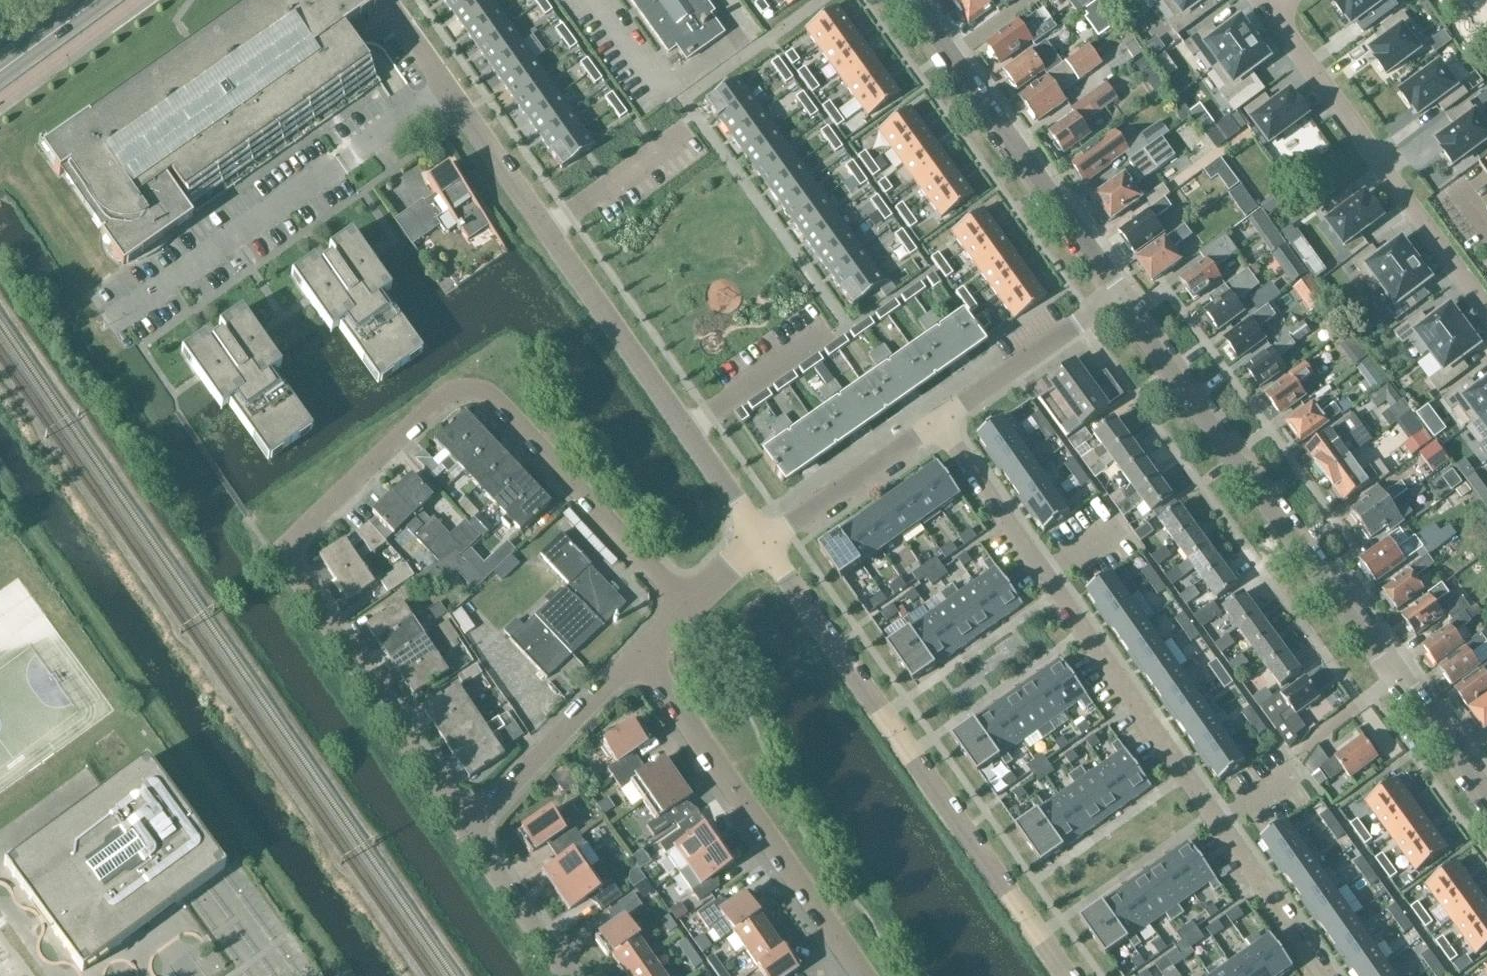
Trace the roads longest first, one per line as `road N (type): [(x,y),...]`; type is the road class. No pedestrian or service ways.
road 1 (residential): [(470,826),(284,558),(444,400),(469,391),(497,406),(682,609)]
road 2 (residential): [(1319,972),(941,421)]
road 3 (residential): [(768,542),(397,16)]
road 4 (residential): [(1486,791),(1116,299)]
road 5 (residential): [(1067,975),(768,542)]
road 6 (residential): [(859,975),(639,660)]
road 7 (residential): [(1116,299),(909,0)]
road 8 (residential): [(1272,11),(1486,303)]
road 9 (residential): [(470,826),(639,660)]
road 10 (residential): [(941,421),(1116,299)]
road 11 (residential): [(768,542),(941,421)]
road 12 (residential): [(572,975),(470,826)]
road 13 (secondary): [(0,72),(99,0)]

